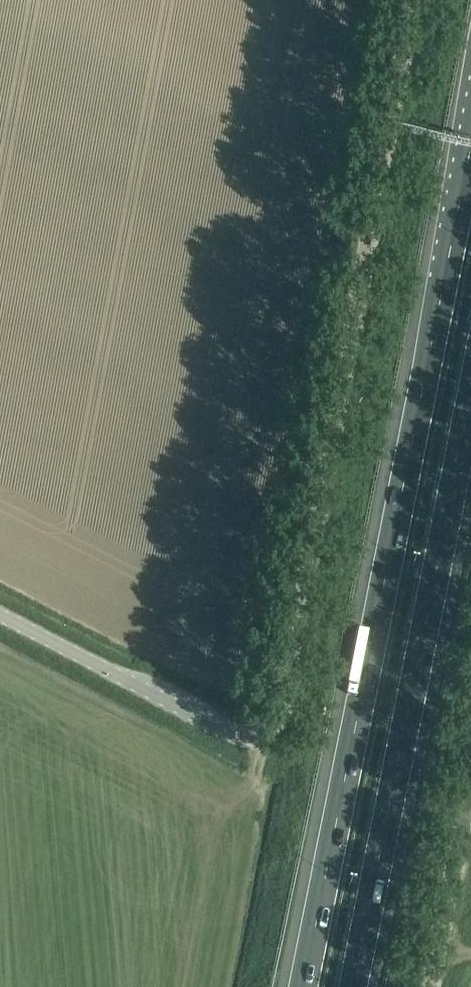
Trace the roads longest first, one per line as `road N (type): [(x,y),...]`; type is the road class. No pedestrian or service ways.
road 1 (unclassified): [(0,617),(235,736),(272,725),(283,705),(411,0)]
road 2 (motorway): [(470,141),(302,986)]
road 3 (motorway): [(350,986),(470,383)]
road 4 (unclassified): [(470,842),(441,986)]

